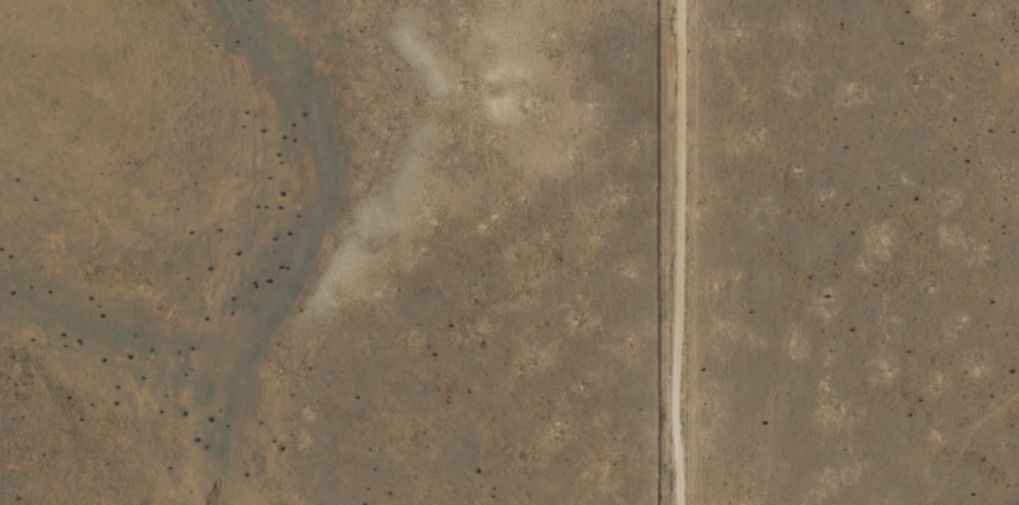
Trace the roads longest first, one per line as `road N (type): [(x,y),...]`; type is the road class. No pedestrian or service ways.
road 1 (track): [(663,504),(661,0)]

